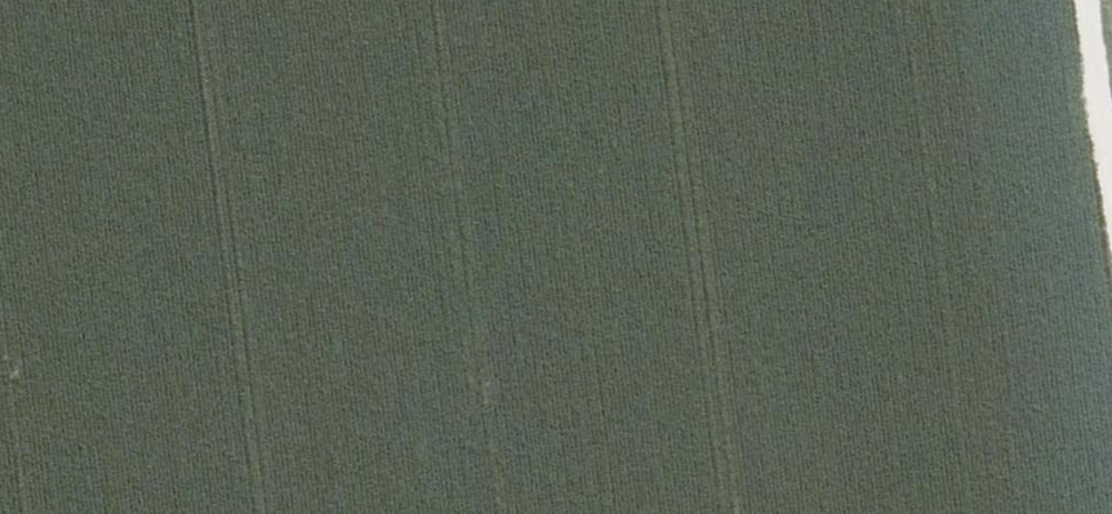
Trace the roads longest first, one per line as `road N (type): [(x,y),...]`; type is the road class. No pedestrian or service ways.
road 1 (track): [(1111,198),(1082,0)]

